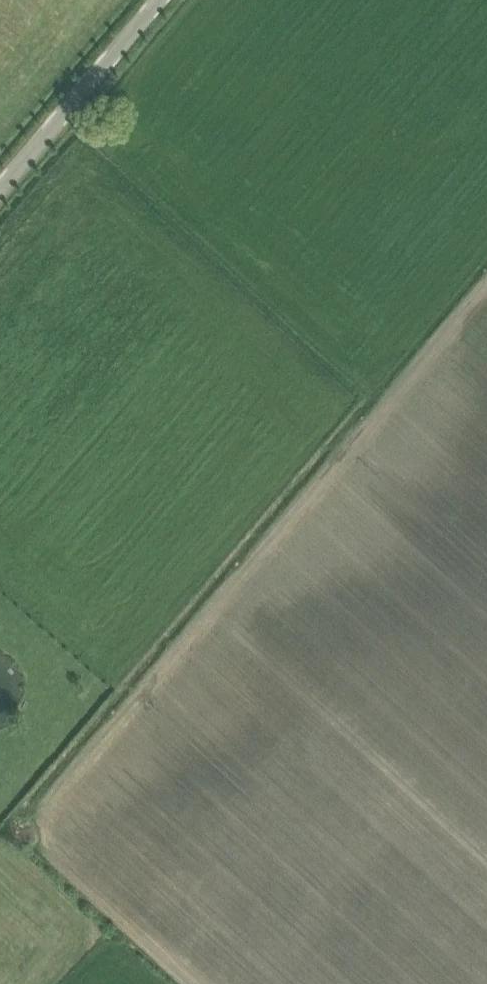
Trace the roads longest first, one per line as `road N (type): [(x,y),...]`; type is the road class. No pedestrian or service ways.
road 1 (unclassified): [(0,188),(159,0)]

